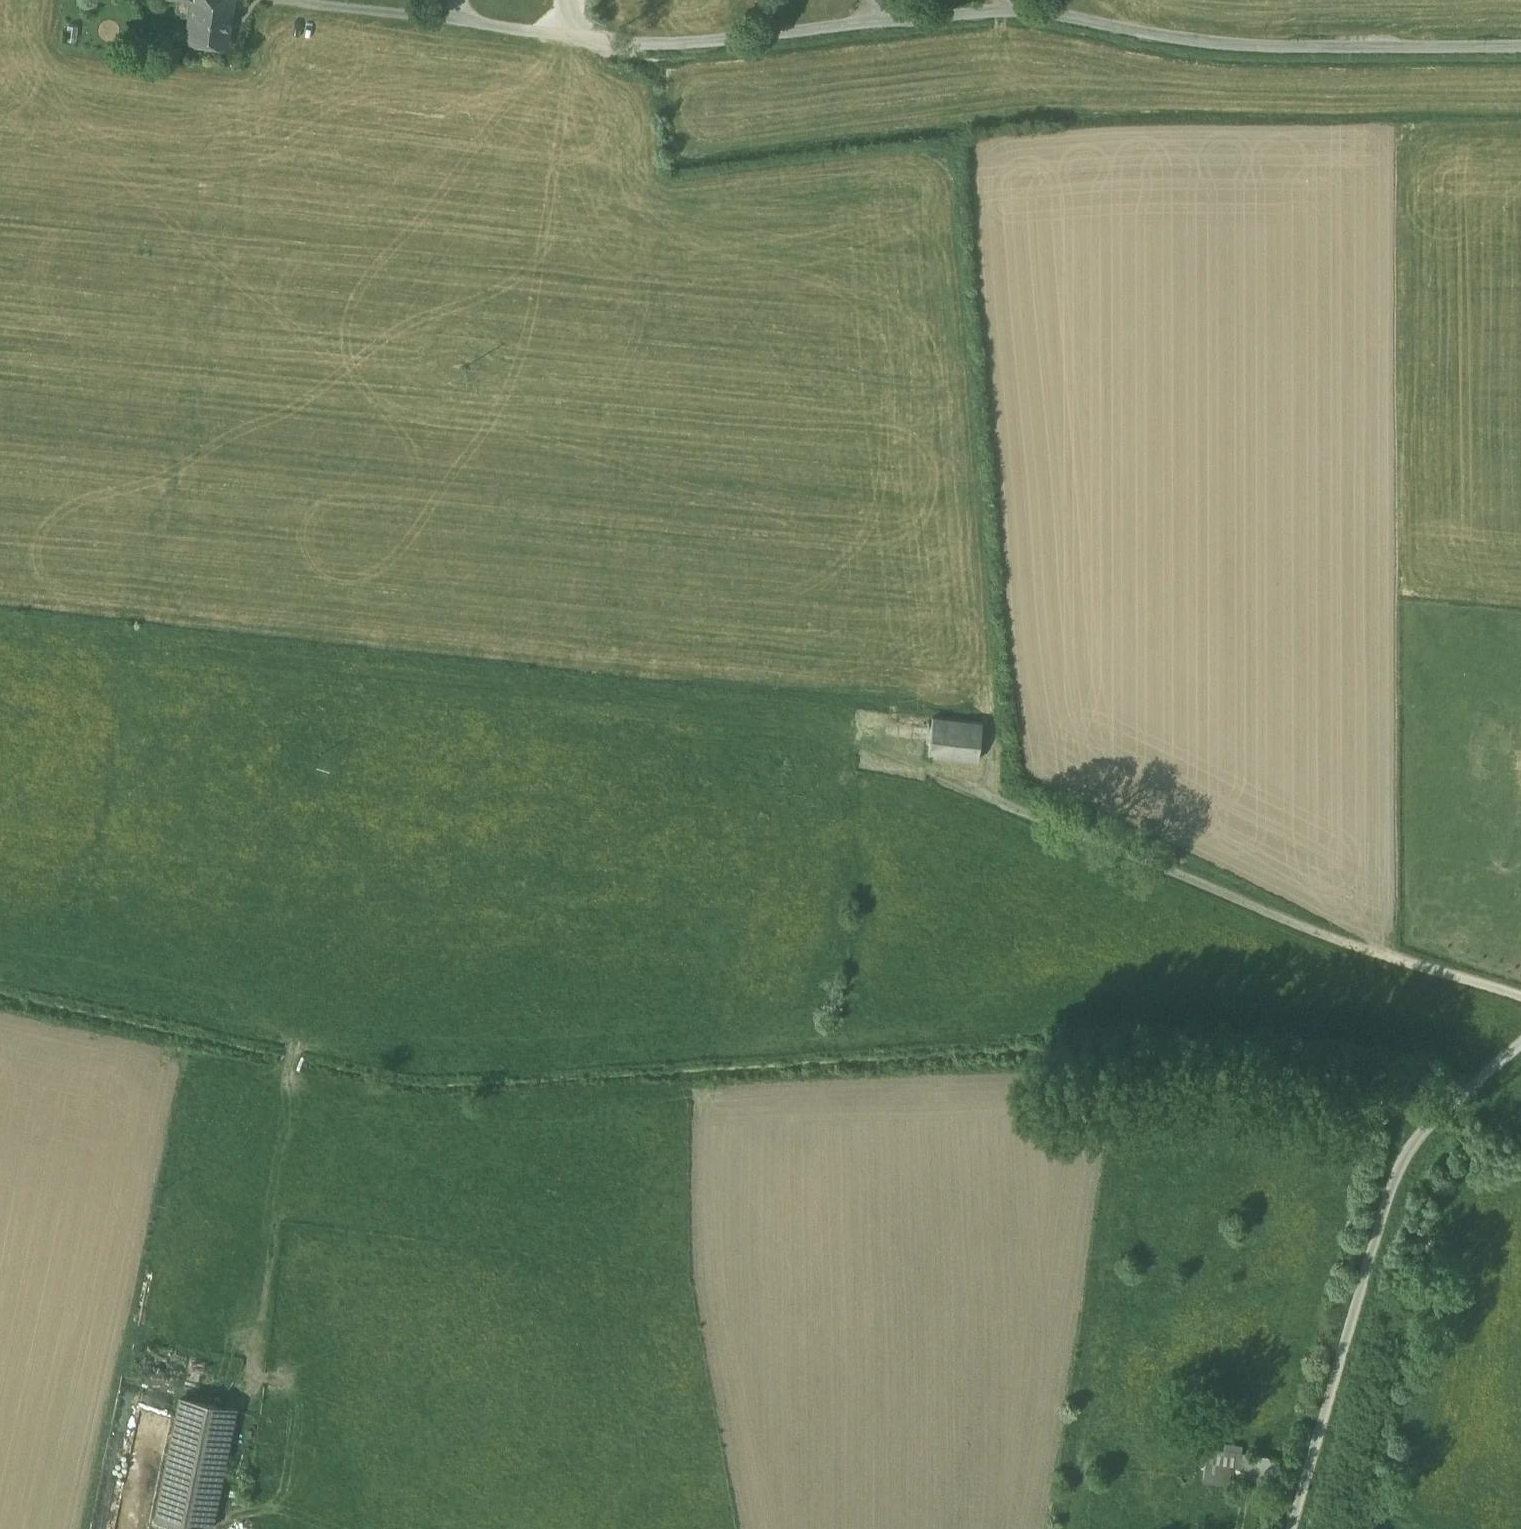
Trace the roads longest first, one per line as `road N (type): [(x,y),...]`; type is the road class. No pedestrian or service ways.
road 1 (residential): [(1520,47),(1300,48),(1034,11),(639,45),(294,0)]
road 2 (residential): [(1520,1043),(1429,1110),(1388,1178),(1287,1528)]

